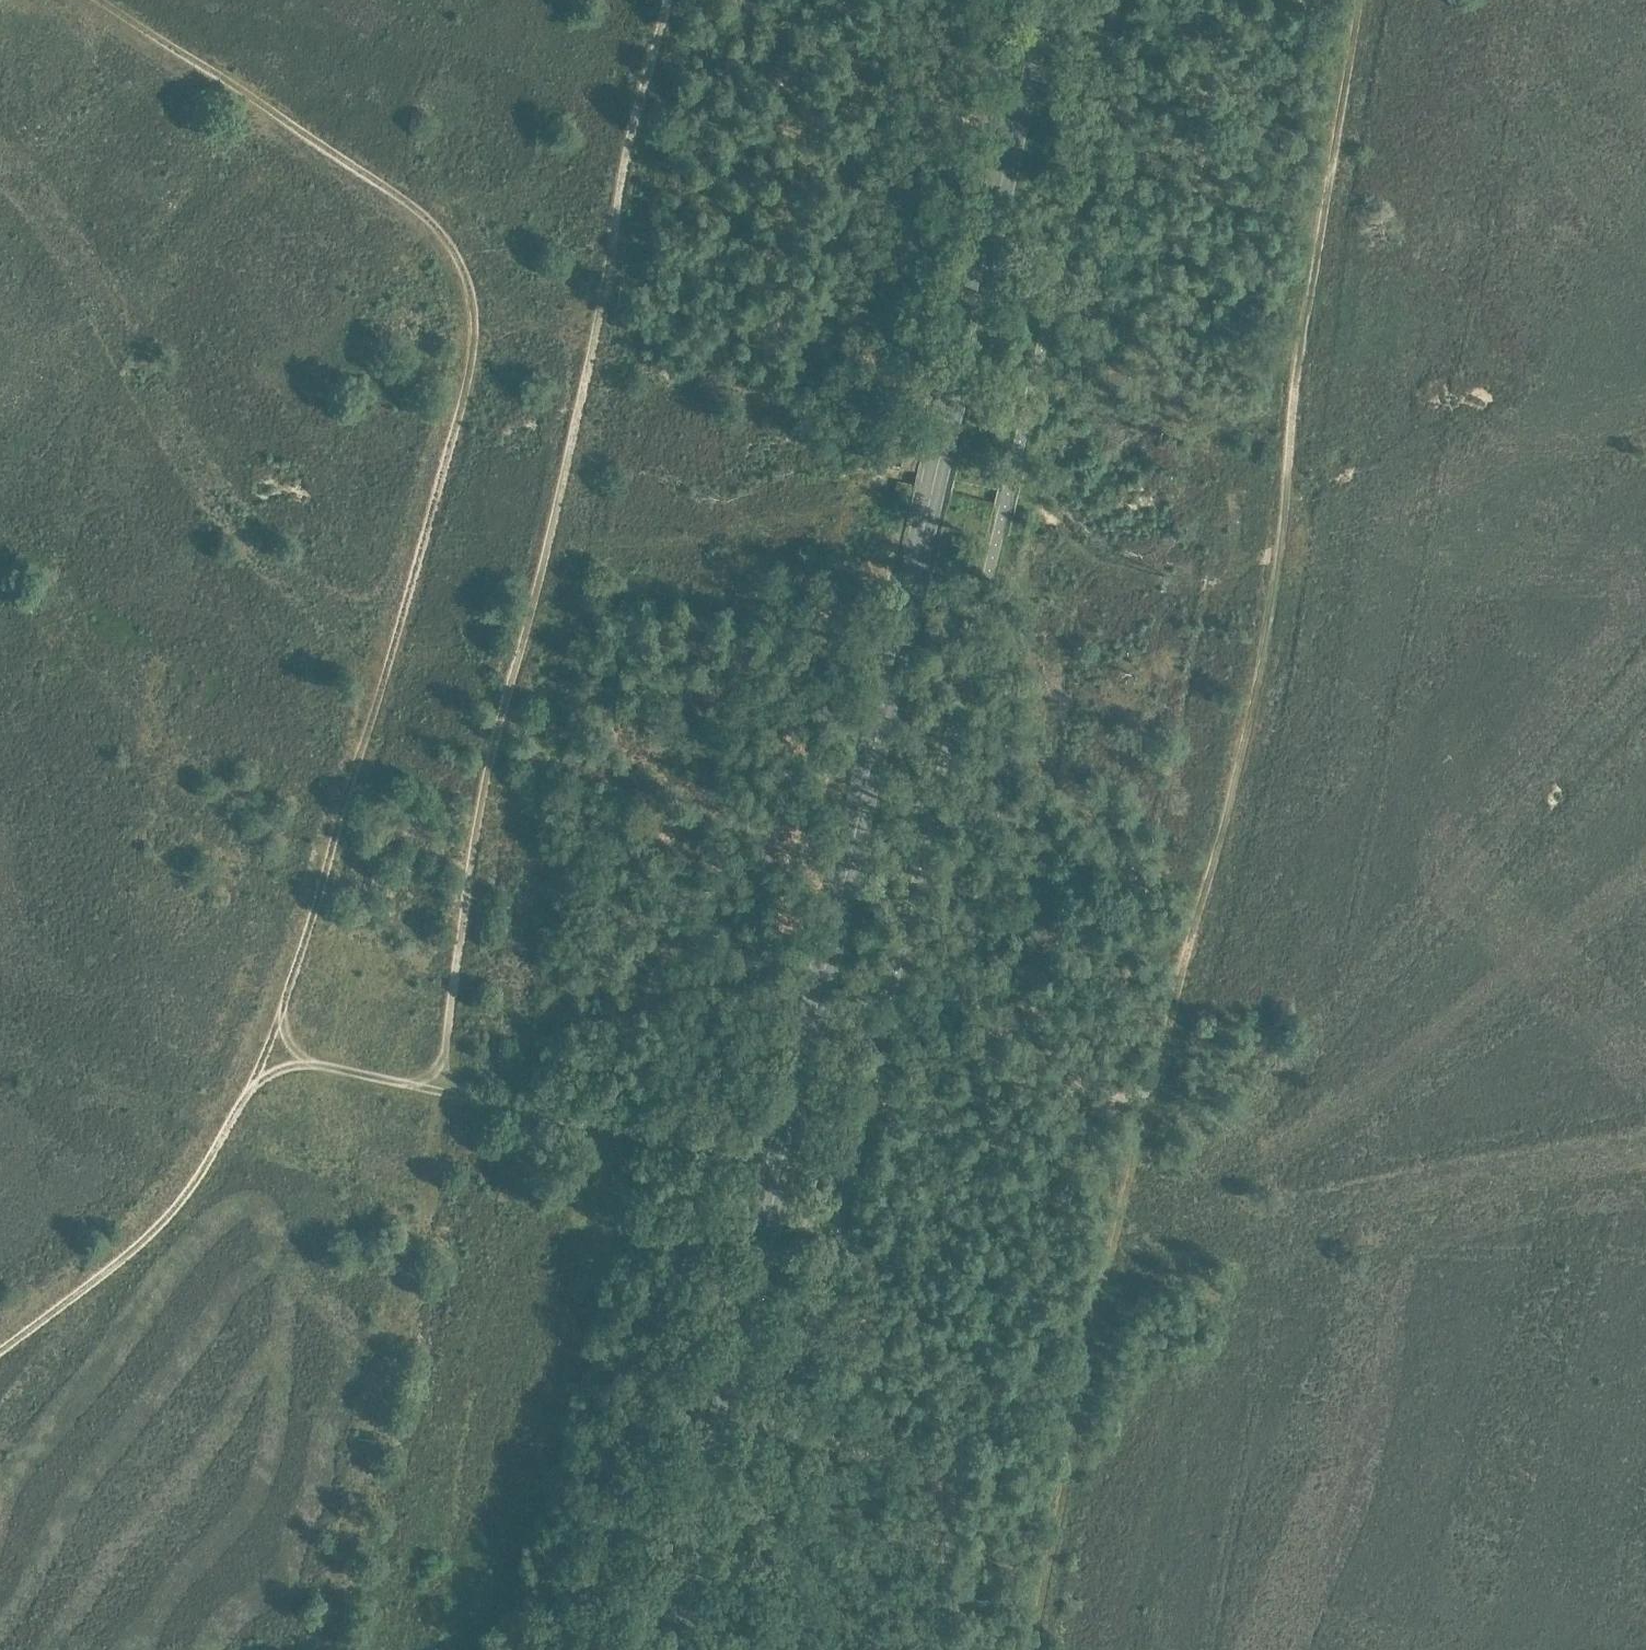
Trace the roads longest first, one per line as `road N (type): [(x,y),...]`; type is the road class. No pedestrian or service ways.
road 1 (secondary): [(673,1649),(1042,0)]
road 2 (track): [(103,0),(436,225),(473,296),(471,370),(272,1053),(440,1091)]
road 3 (track): [(440,1091),(492,750),(583,399),(631,134),(667,0)]
road 4 (track): [(272,1053),(184,1199),(142,1242),(0,1352)]
road 5 (track): [(440,1091),(712,1153)]

